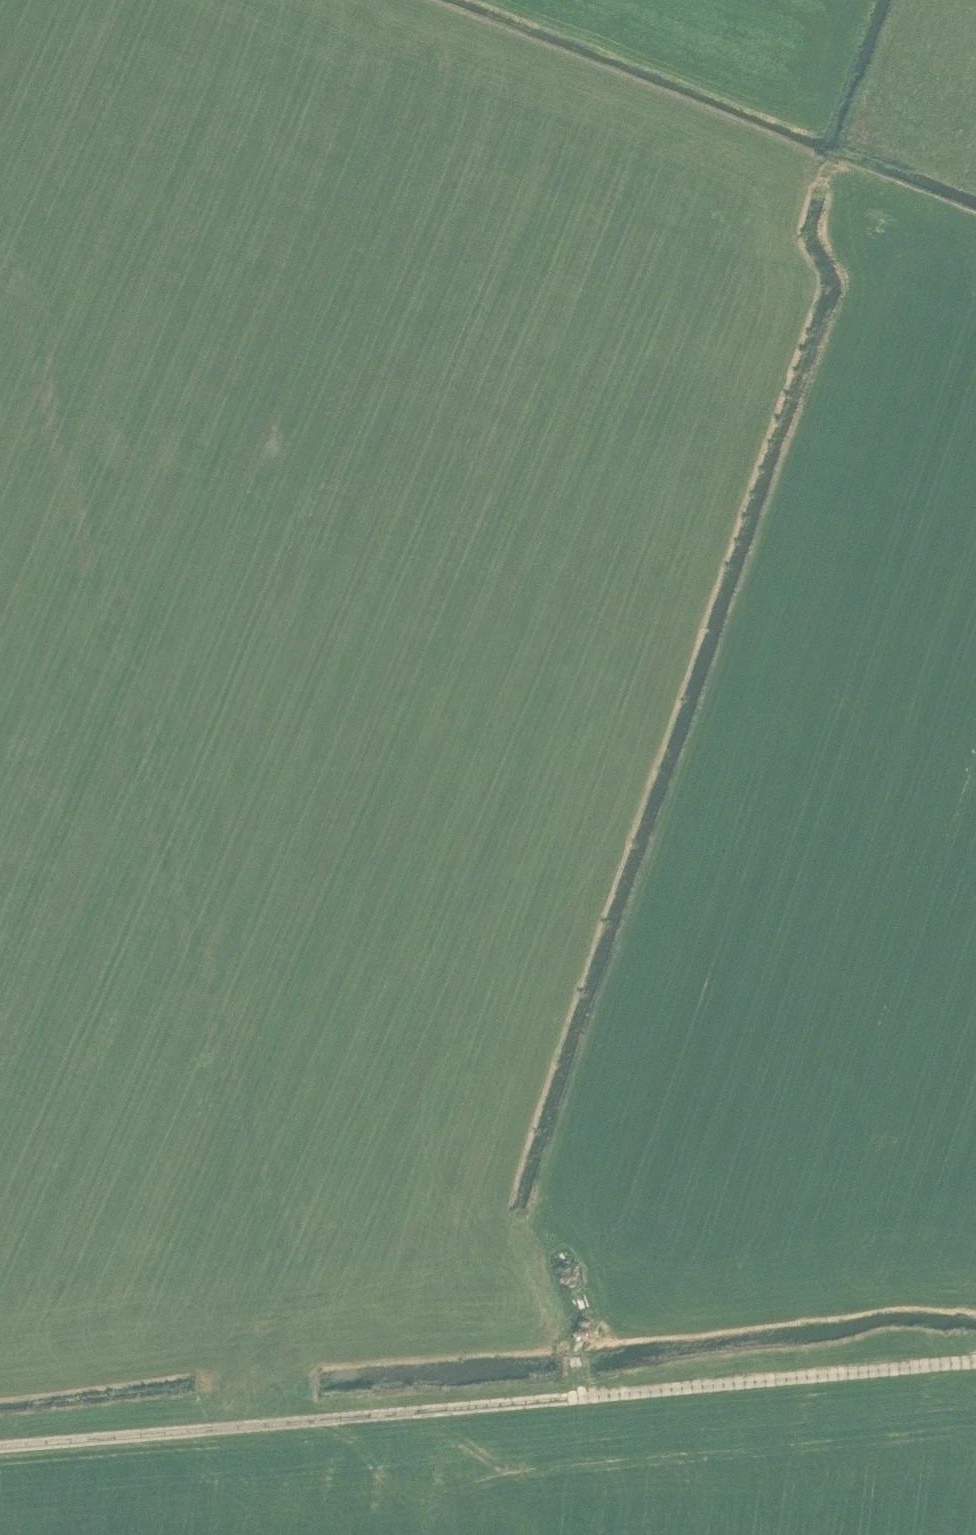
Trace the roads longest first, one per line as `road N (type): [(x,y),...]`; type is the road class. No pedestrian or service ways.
road 1 (track): [(0,1448),(975,1360)]

